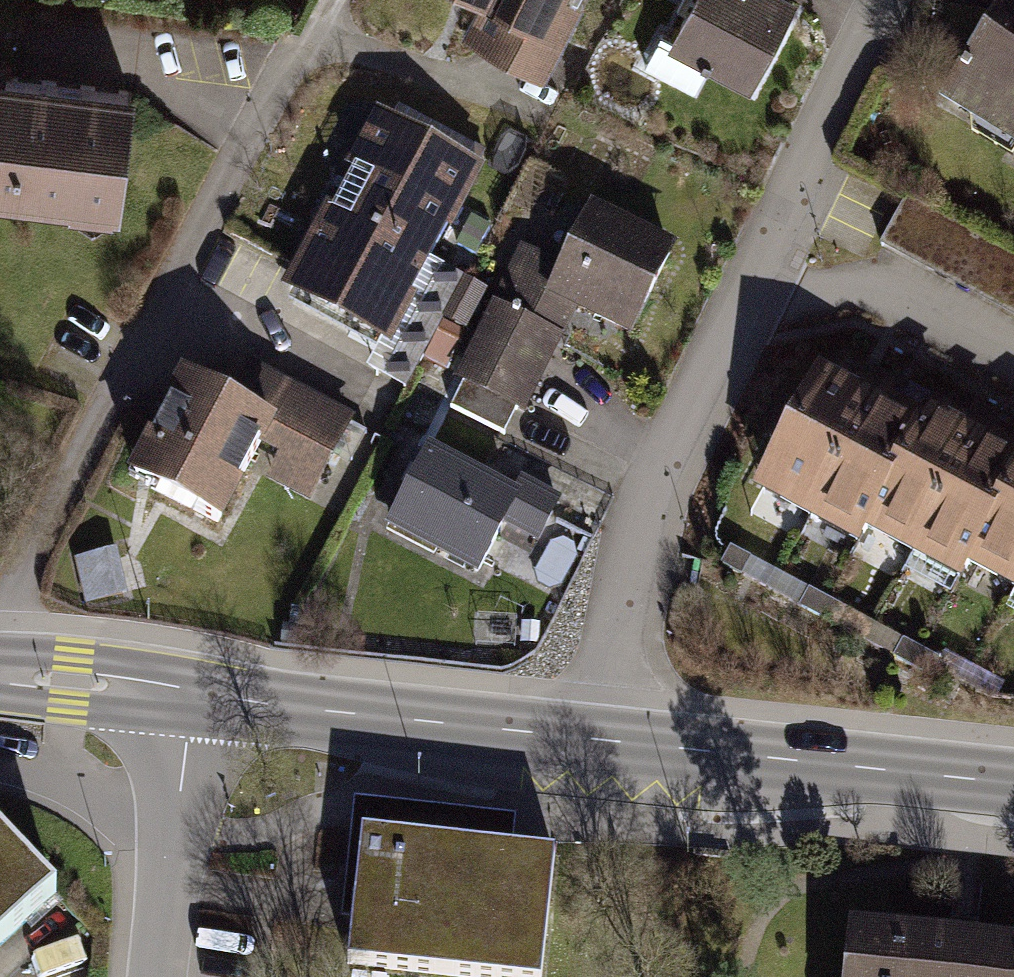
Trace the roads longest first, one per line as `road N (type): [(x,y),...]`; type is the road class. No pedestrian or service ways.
road 1 (residential): [(602,742),(613,605),(647,496),(735,308)]
road 2 (secondary): [(602,742),(184,693)]
road 3 (secondary): [(1013,784),(602,742)]
road 4 (residential): [(735,308),(881,0)]
road 5 (residential): [(1013,359),(875,285),(735,308)]
road 6 (residential): [(156,976),(184,693)]
road 7 (secondary): [(184,693),(0,674)]

